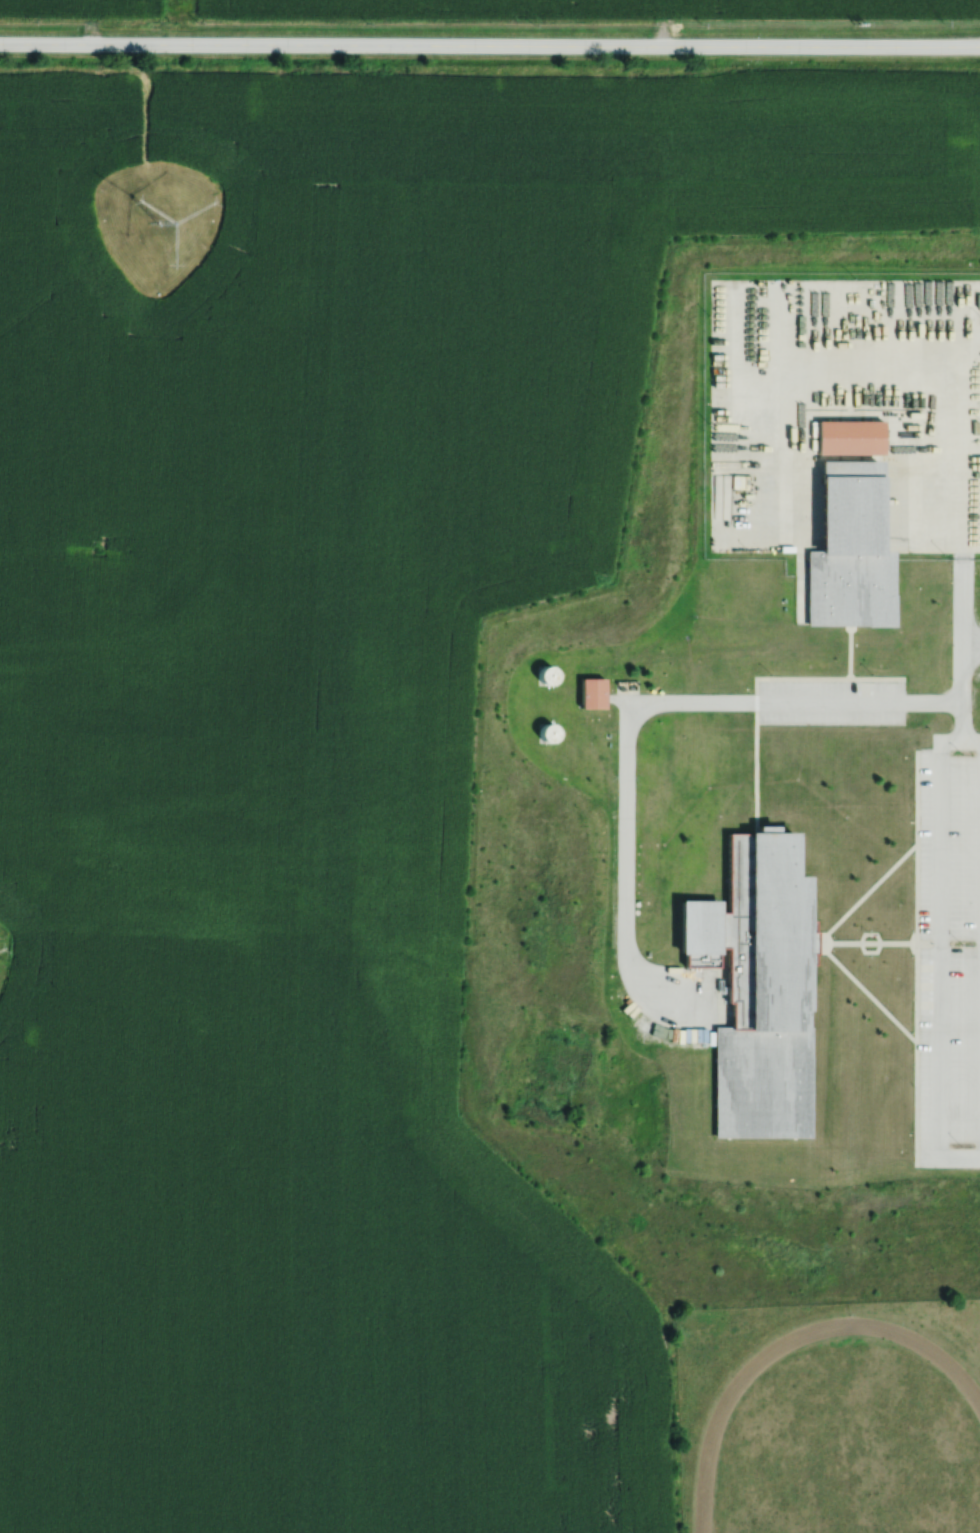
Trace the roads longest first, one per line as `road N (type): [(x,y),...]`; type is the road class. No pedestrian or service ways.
road 1 (residential): [(0,43),(979,46)]
road 2 (track): [(0,73),(134,74),(147,87),(146,160)]

